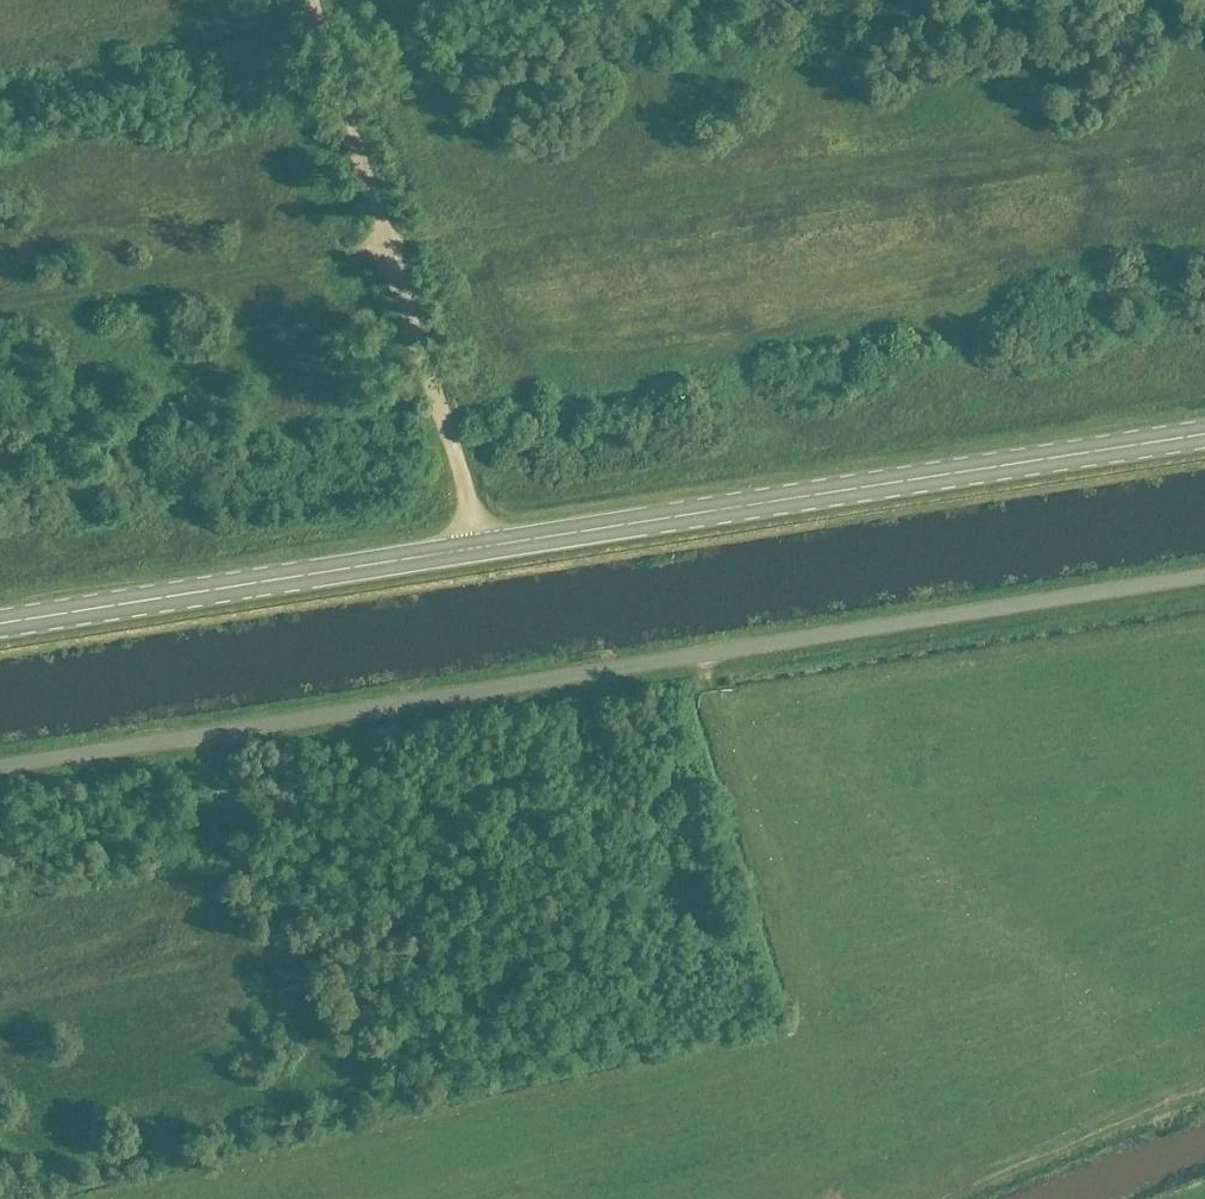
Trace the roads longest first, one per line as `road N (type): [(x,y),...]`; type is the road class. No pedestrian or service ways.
road 1 (unclassified): [(0,769),(1204,578)]
road 2 (primary): [(1204,436),(0,625)]
road 3 (track): [(385,242),(1204,128)]
road 4 (track): [(483,549),(307,0)]

